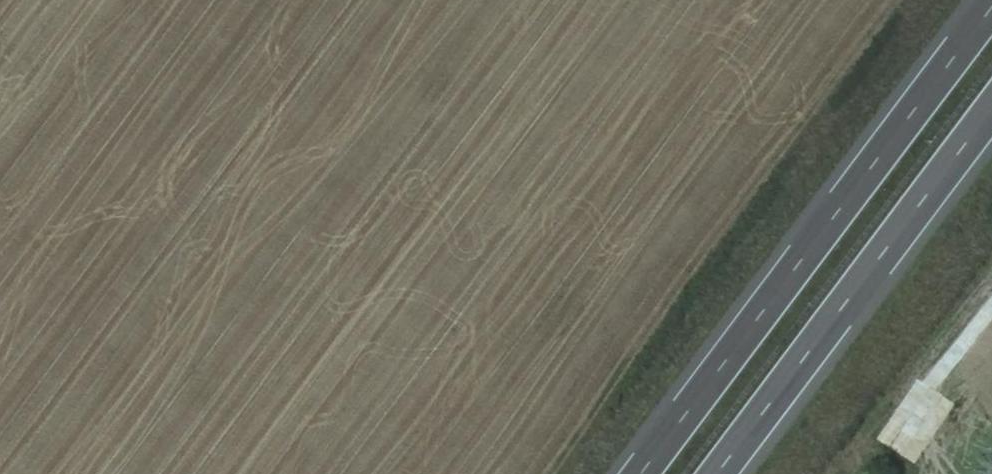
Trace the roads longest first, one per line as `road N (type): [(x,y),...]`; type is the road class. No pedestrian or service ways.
road 1 (motorway): [(984,0),(631,473)]
road 2 (motorway): [(718,473),(991,112)]
road 3 (track): [(991,310),(916,406)]

